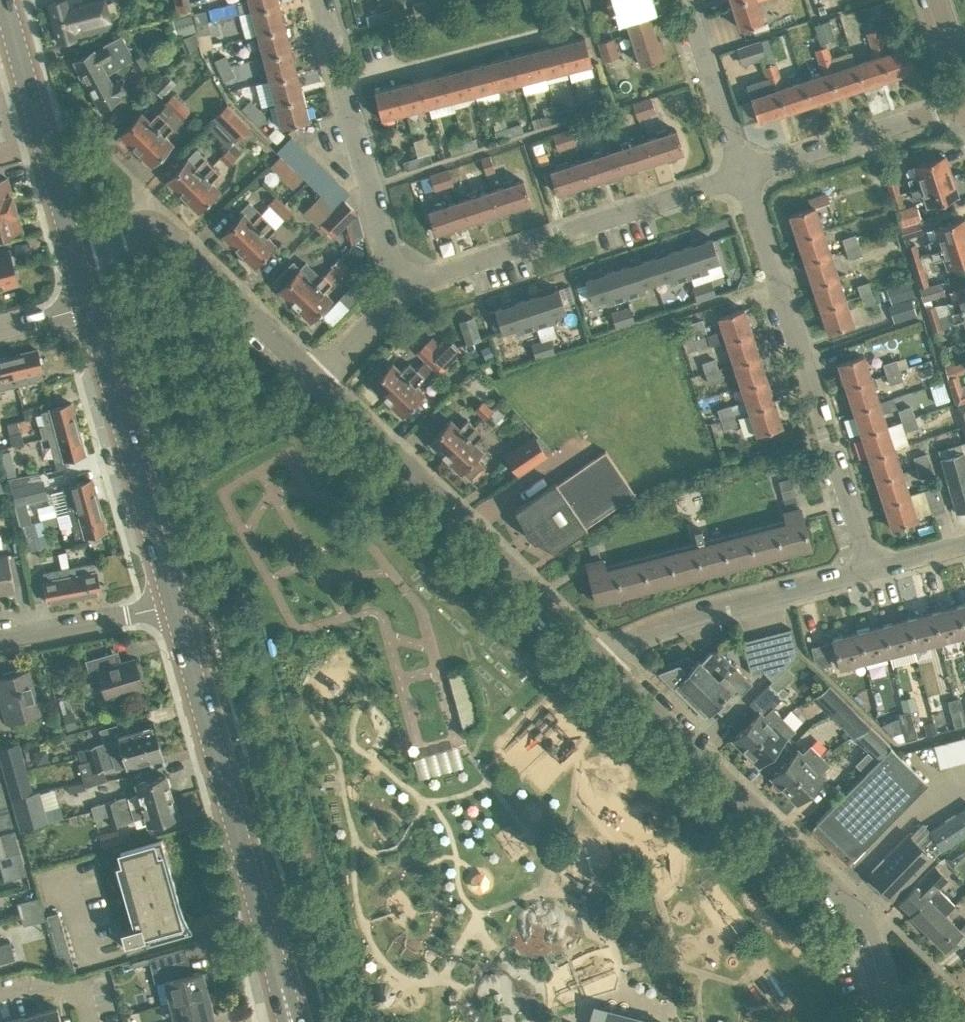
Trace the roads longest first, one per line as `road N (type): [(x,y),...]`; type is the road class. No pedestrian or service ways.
road 1 (residential): [(890,1021),(859,919),(605,664)]
road 2 (secondary): [(289,1021),(176,608)]
road 3 (residential): [(871,570),(741,174)]
road 4 (residential): [(605,664),(315,379)]
road 5 (residential): [(397,296),(413,283),(545,236),(741,174)]
road 6 (secondary): [(176,608),(89,309)]
road 7 (residential): [(397,296),(321,0)]
road 8 (residential): [(315,379),(159,230),(72,248)]
road 9 (residential): [(605,664),(618,649),(679,622),(871,570)]
road 10 (secondary): [(72,248),(3,0)]
road 11 (residential): [(741,174),(964,104)]
road 12 (residential): [(741,174),(689,0)]
road 13 (residential): [(0,639),(176,608)]

